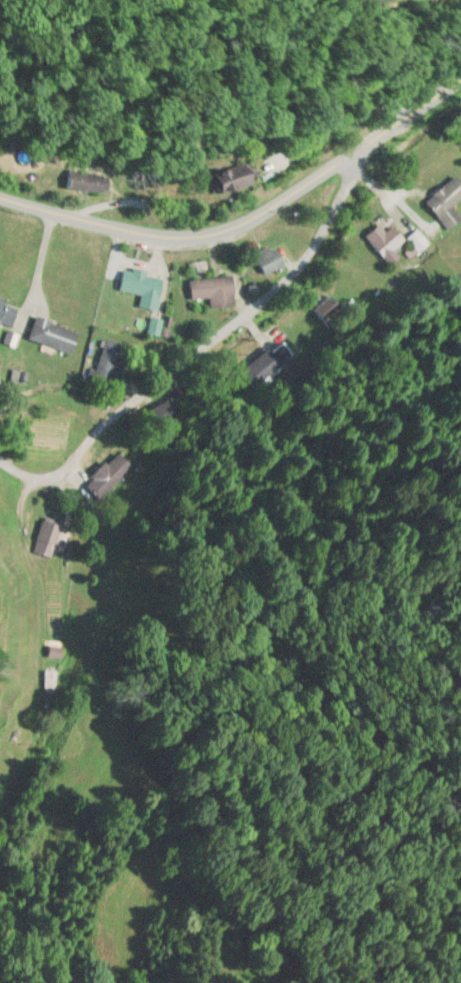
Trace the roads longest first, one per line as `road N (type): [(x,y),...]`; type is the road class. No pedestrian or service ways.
road 1 (residential): [(0,460),(34,480),(63,472),(91,433),(285,280),(353,183),(350,155)]
road 2 (tertiary): [(0,196),(175,238),(238,224),(460,79)]

